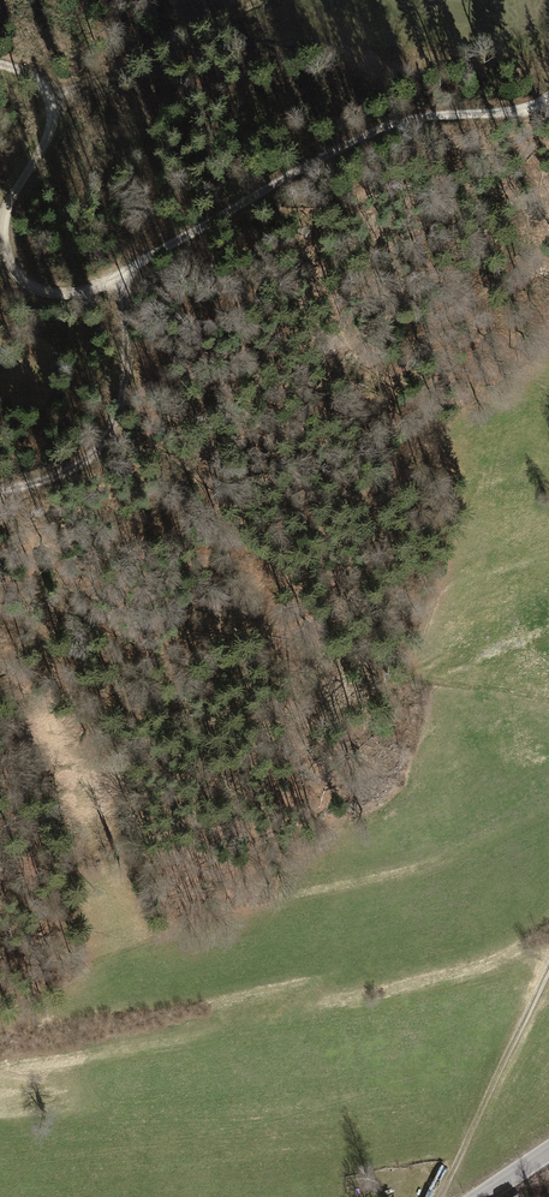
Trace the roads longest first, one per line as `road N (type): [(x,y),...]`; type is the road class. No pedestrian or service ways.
road 1 (track): [(0,64),(40,79),(55,107),(50,136),(3,222),(5,250),(39,293),(63,298),(119,277),(369,132),(535,109),(548,99)]
road 2 (track): [(548,815),(190,977),(0,1020)]
road 3 (track): [(119,277),(122,412),(91,462),(0,490)]
road 4 (track): [(439,1196),(548,975)]
road 5 (track): [(429,680),(548,701)]

